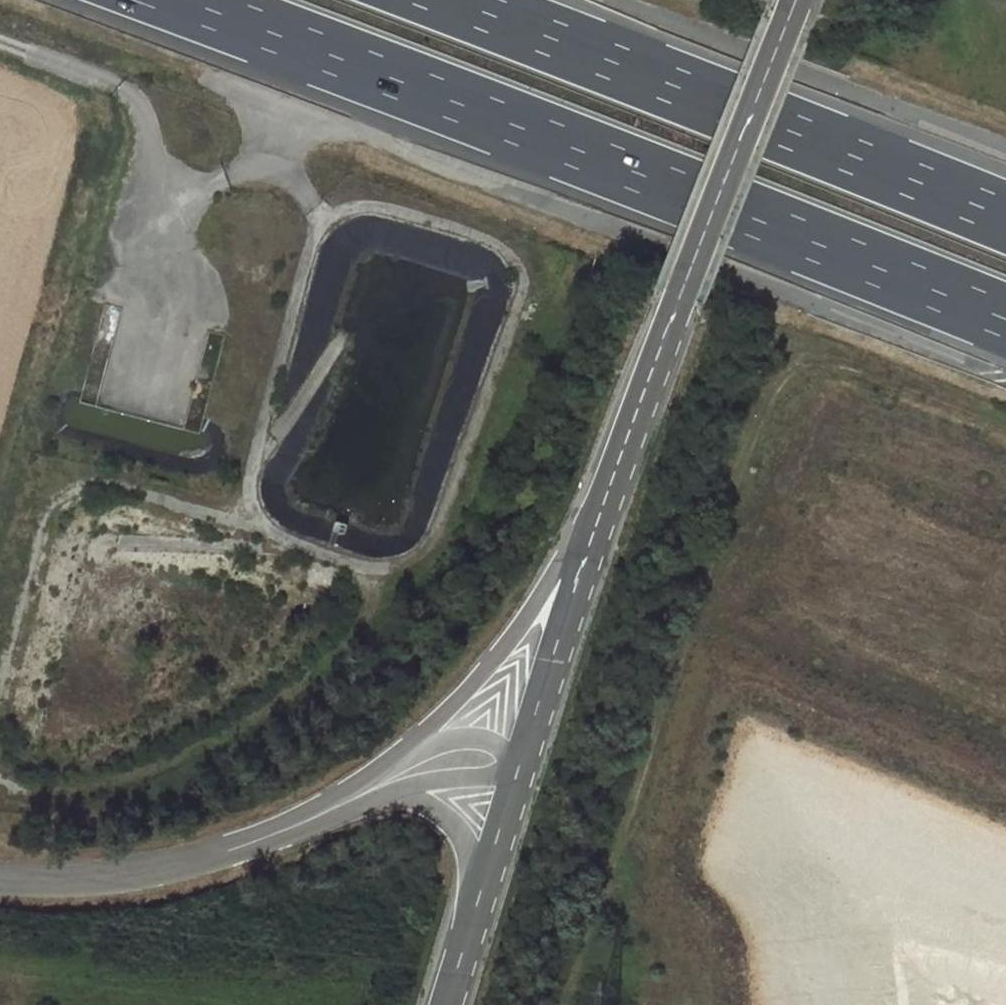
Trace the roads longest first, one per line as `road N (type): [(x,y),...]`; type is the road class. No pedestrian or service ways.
road 1 (track): [(561,1004),(777,380),(800,357),(834,359),(1005,427)]
road 2 (motorway): [(180,0),(1005,321)]
road 3 (secondary): [(796,0),(580,554)]
road 4 (motorway): [(1005,216),(458,0)]
road 5 (unclassified): [(0,877),(61,883),(212,863),(382,779)]
road 6 (unclassified): [(382,779),(580,554)]
road 7 (secondary): [(580,554),(509,779)]
road 8 (secondary): [(509,779),(444,1004)]
road 9 (track): [(0,46),(138,96)]
road 10 (unclassified): [(382,779),(509,779)]

